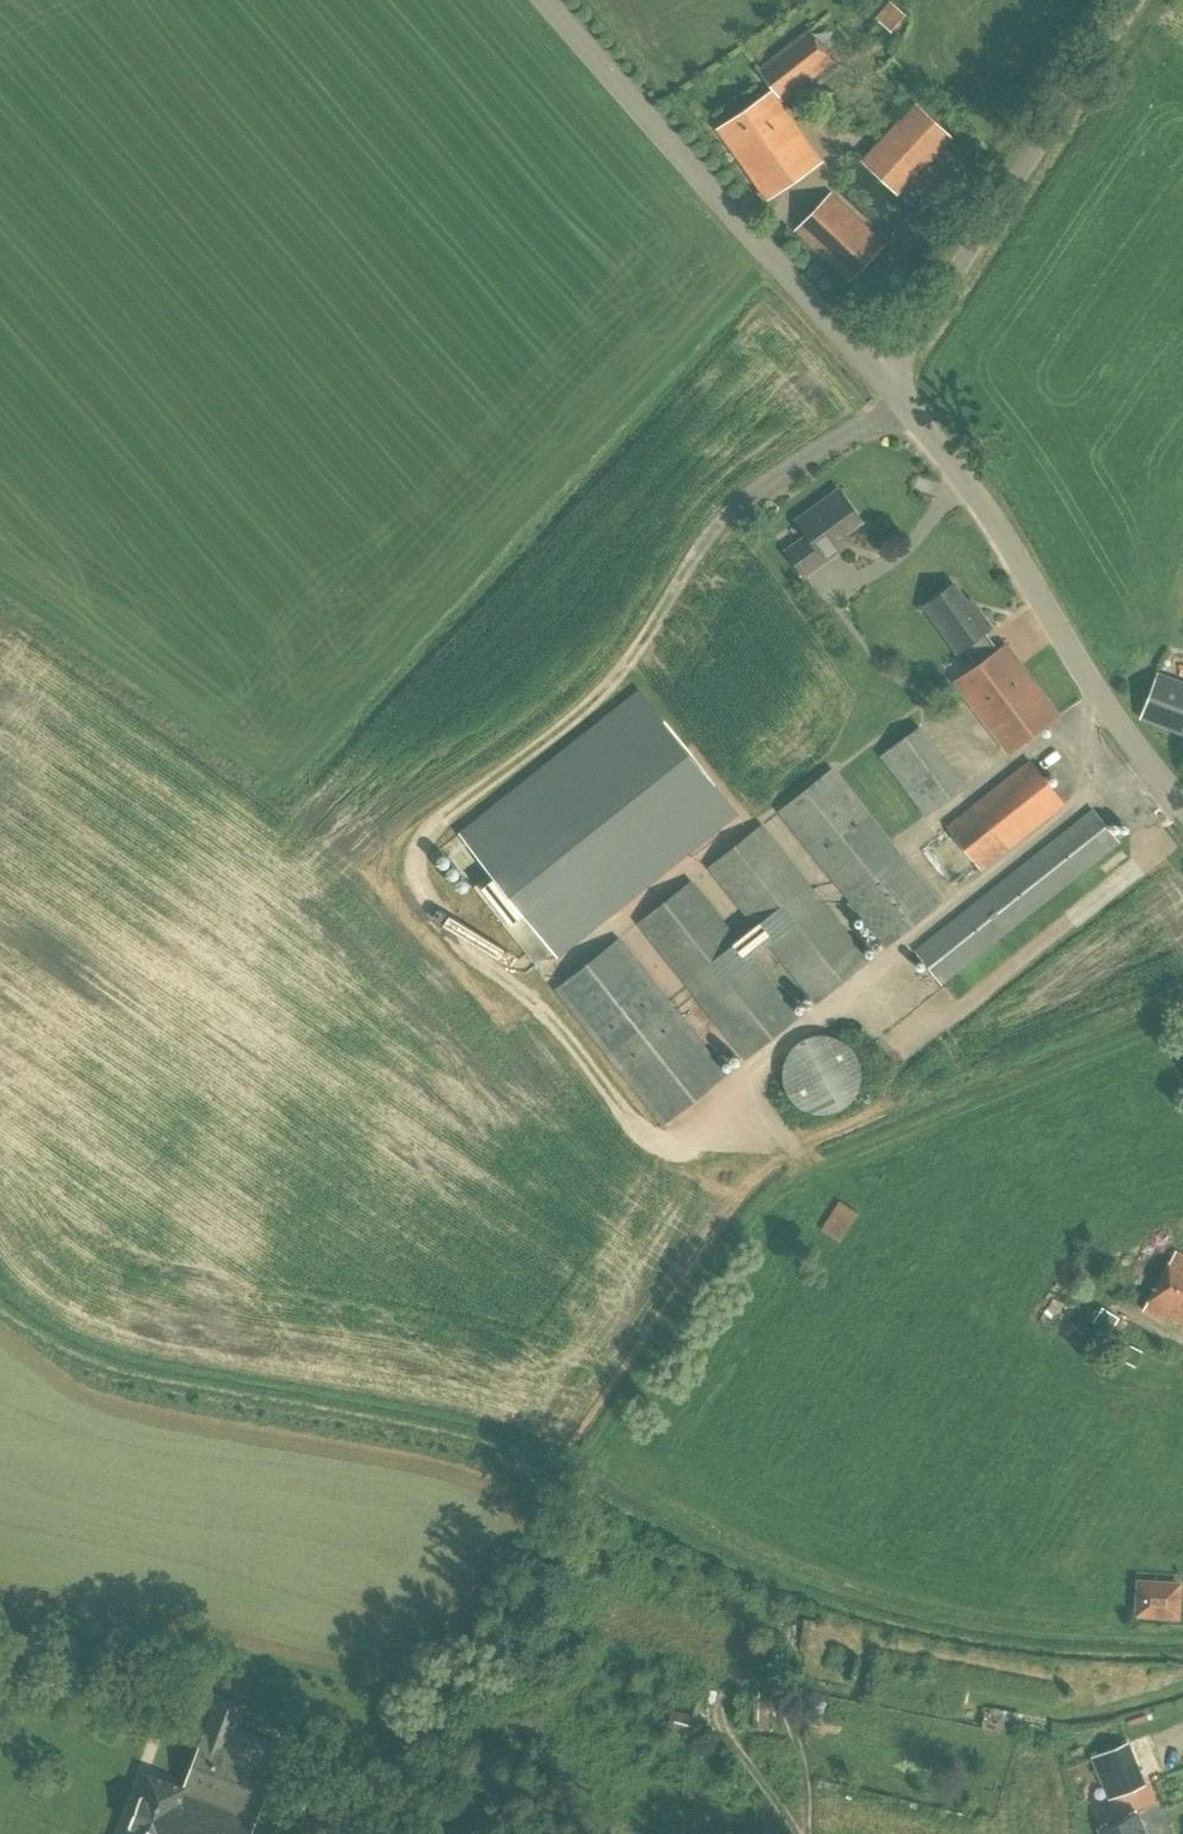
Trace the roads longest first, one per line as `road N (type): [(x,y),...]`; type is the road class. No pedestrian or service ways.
road 1 (track): [(881,382),(696,552),(643,646),(576,712),(424,833),(408,875),(435,919),(580,1067),(623,1128),(670,1144),(757,1122),(785,1138),(812,1179)]
road 2 (unclassified): [(1182,811),(1066,646),(985,508),(881,382)]
road 3 (unclassified): [(881,382),(548,0)]
road 4 (unclassified): [(881,382),(1132,0)]
road 5 (track): [(0,1629),(164,1655)]

